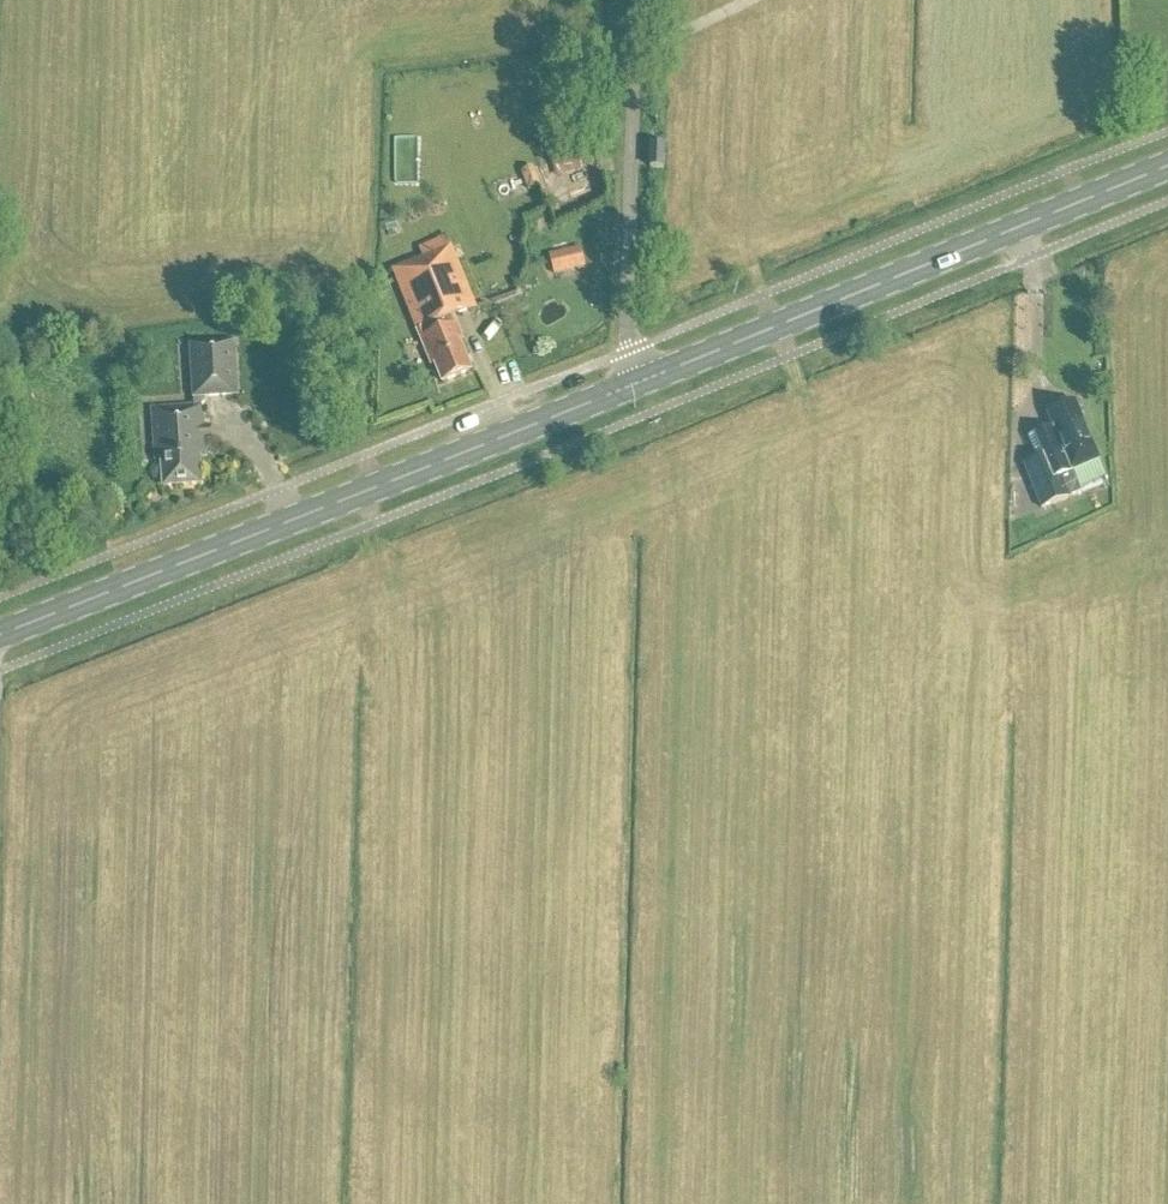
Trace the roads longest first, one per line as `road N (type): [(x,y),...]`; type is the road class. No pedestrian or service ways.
road 1 (primary): [(0,636),(637,385)]
road 2 (primary): [(637,385),(1167,167)]
road 3 (unclassified): [(637,385),(630,352),(638,0)]

